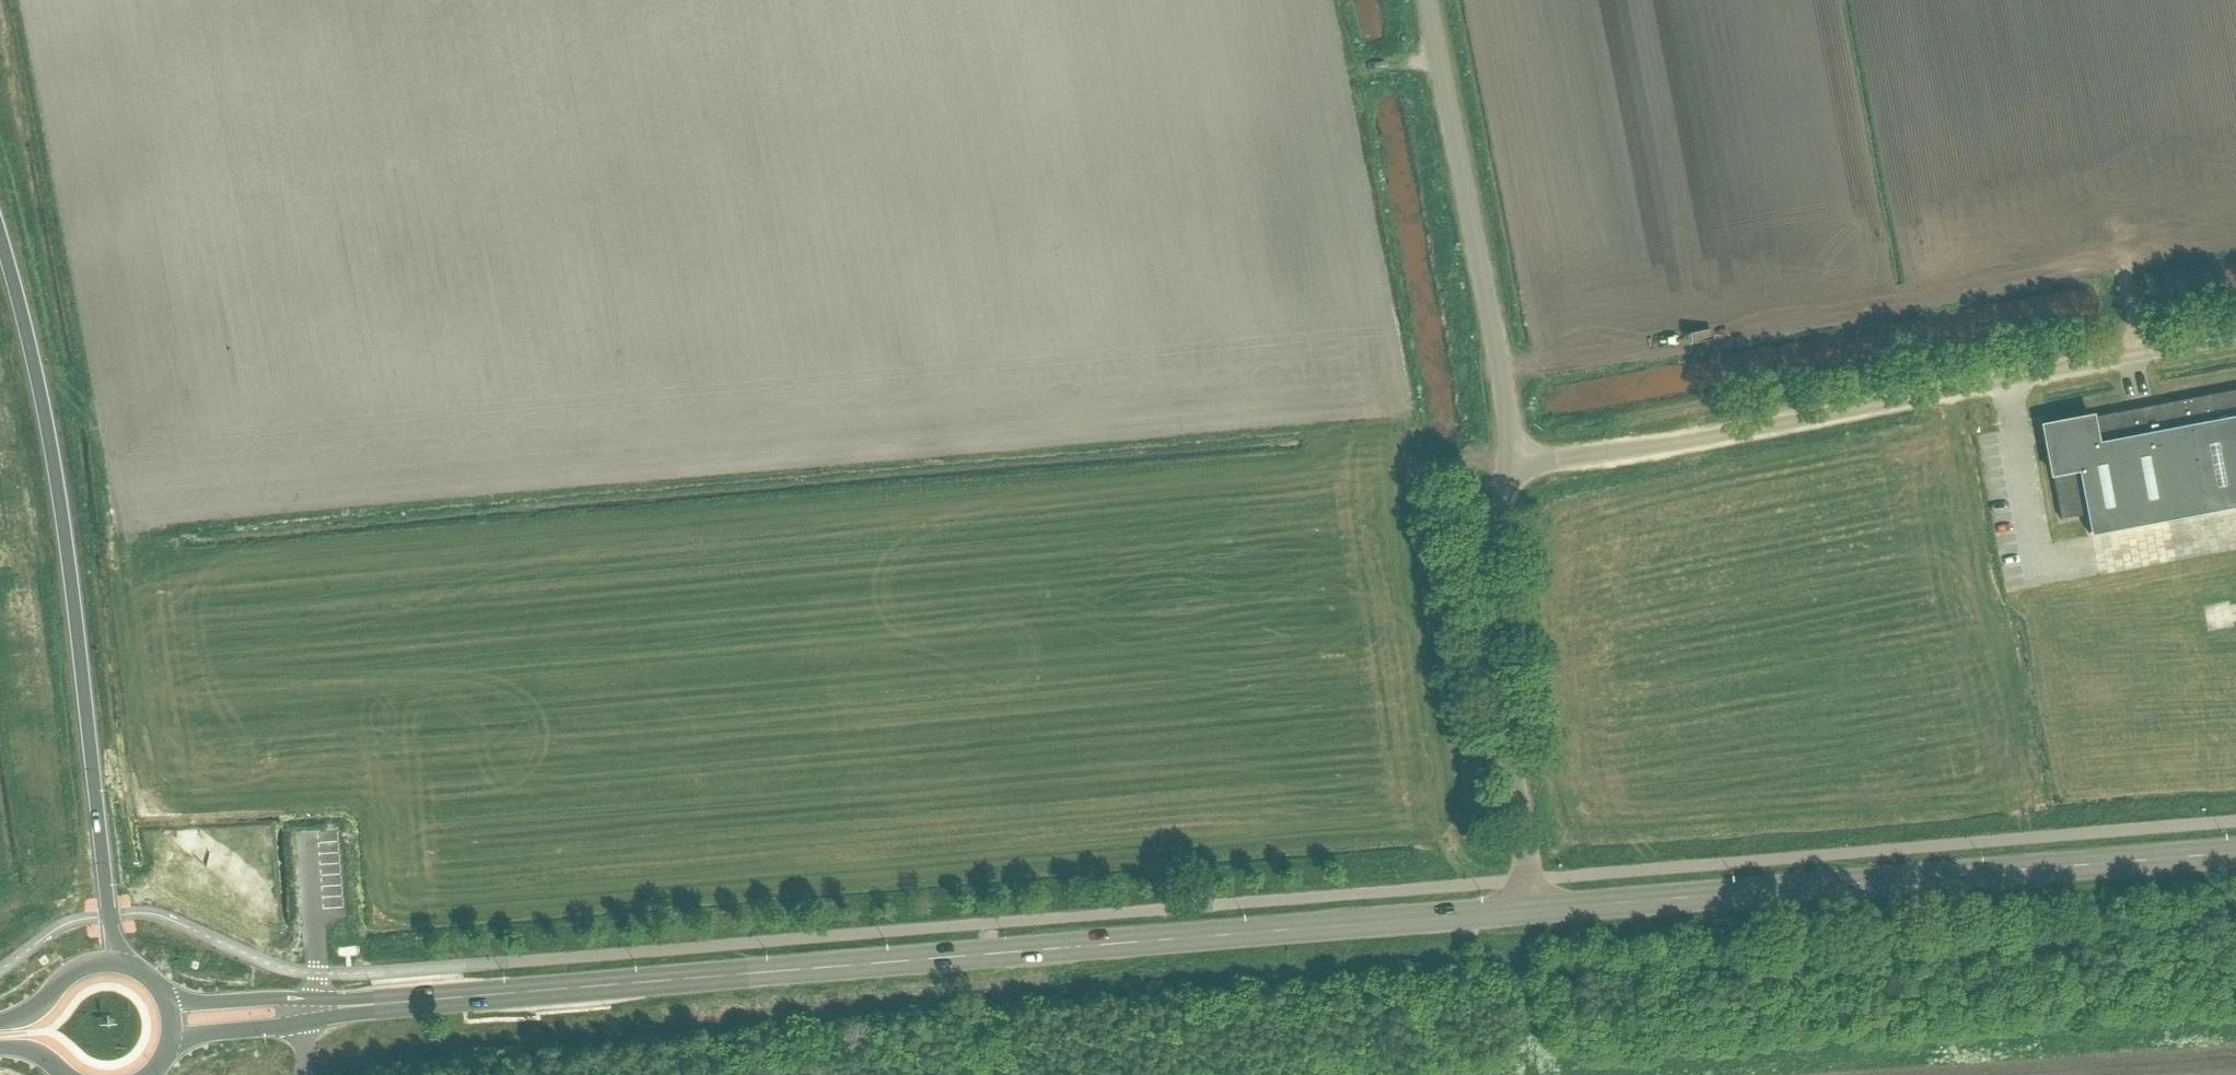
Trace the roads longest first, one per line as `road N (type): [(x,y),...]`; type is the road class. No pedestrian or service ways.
road 1 (secondary): [(374,1006),(1531,909)]
road 2 (trunk): [(125,963),(113,936),(64,507),(0,231)]
road 3 (unclassified): [(1508,471),(2235,335)]
road 4 (secondary): [(1531,909),(2235,853)]
road 5 (unclassified): [(1508,471),(1512,436),(1428,0)]
road 6 (unclassified): [(1531,909),(1489,625),(1488,578),(1508,471)]
road 7 (secondary): [(173,1040),(374,1006)]
road 8 (secondary): [(374,1006),(172,1002)]
road 9 (secondary): [(125,963),(84,968),(26,1017),(0,1024)]

